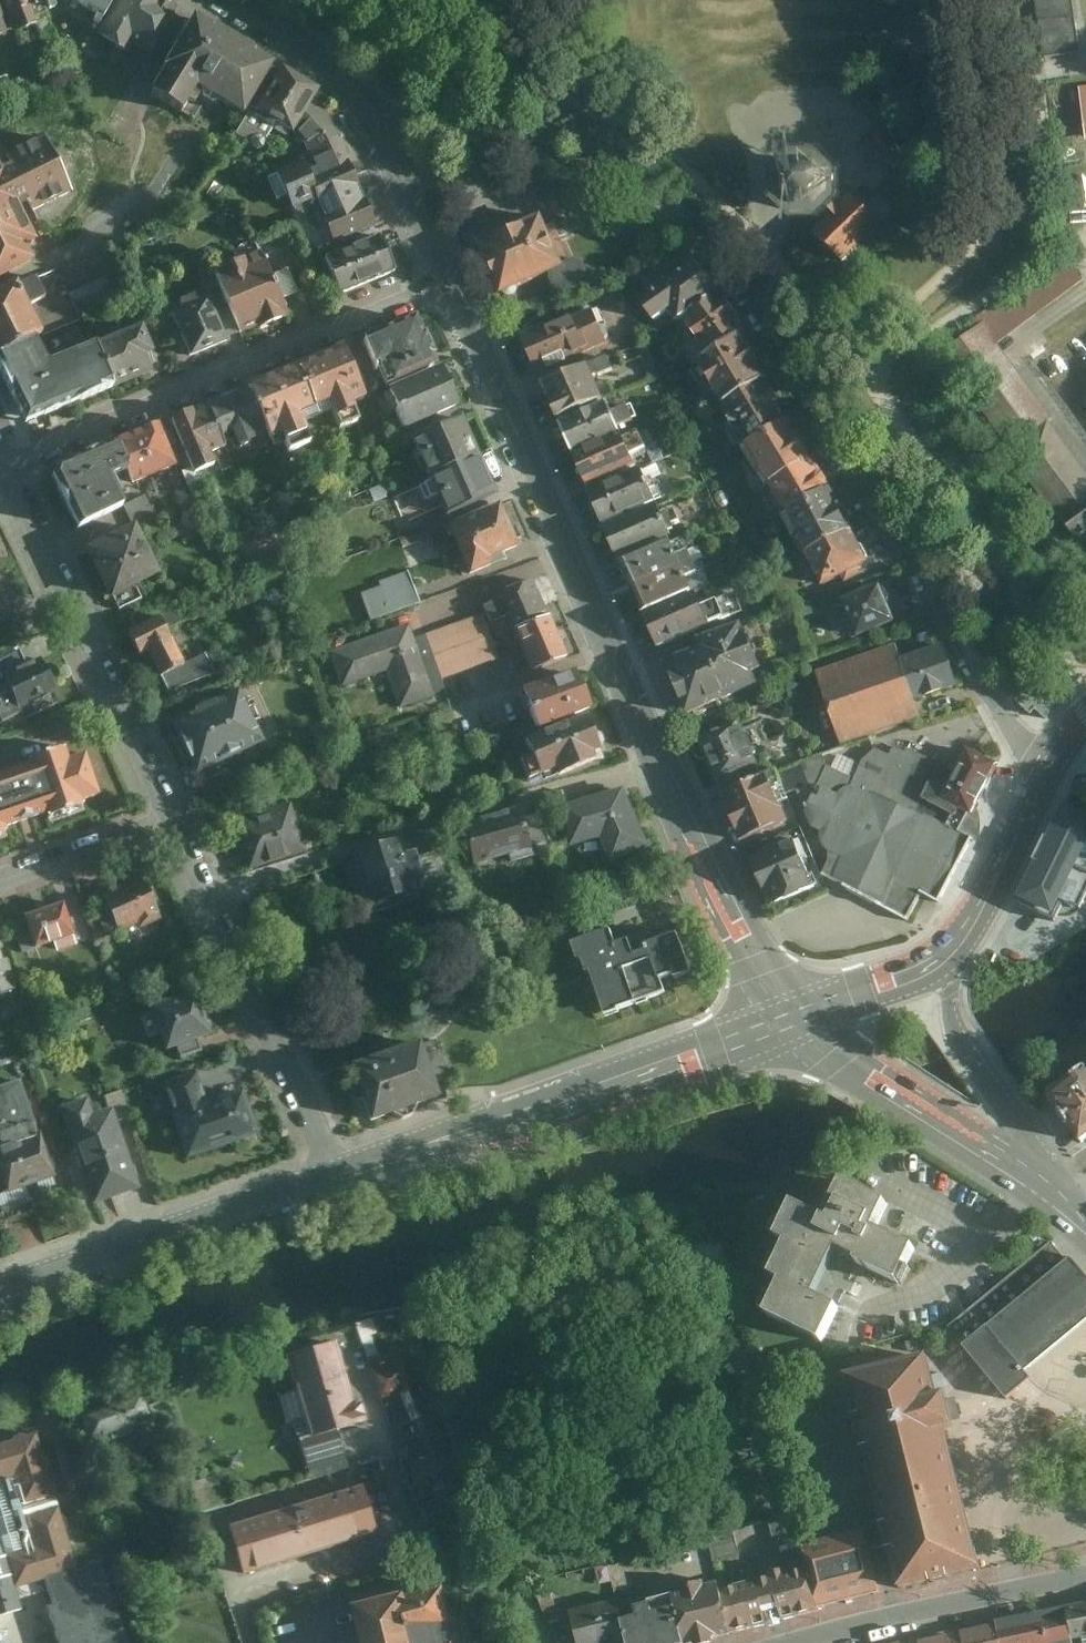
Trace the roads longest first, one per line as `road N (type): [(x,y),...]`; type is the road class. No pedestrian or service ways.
road 1 (residential): [(1046,767),(992,696),(892,513),(762,314),(603,142),(372,114)]
road 2 (tertiary): [(799,1018),(744,942),(442,282)]
road 3 (tertiary): [(799,1018),(333,1176)]
road 4 (residential): [(8,469),(442,282)]
road 5 (residential): [(174,821),(8,469)]
road 6 (residential): [(333,1176),(174,821)]
road 7 (tertiary): [(333,1176),(0,1291)]
road 8 (residential): [(1061,1200),(799,1018)]
road 9 (residential): [(796,1642),(1085,1578)]
road 10 (residential): [(1061,1200),(956,1032),(953,955)]
road 11 (tertiary): [(1046,767),(953,955)]
road 12 (tertiary): [(372,114),(333,67),(225,0)]
road 13 (residential): [(174,821),(0,881)]
road 14 (tertiary): [(442,282),(372,114)]
road 15 (tertiary): [(953,955),(799,1018)]

